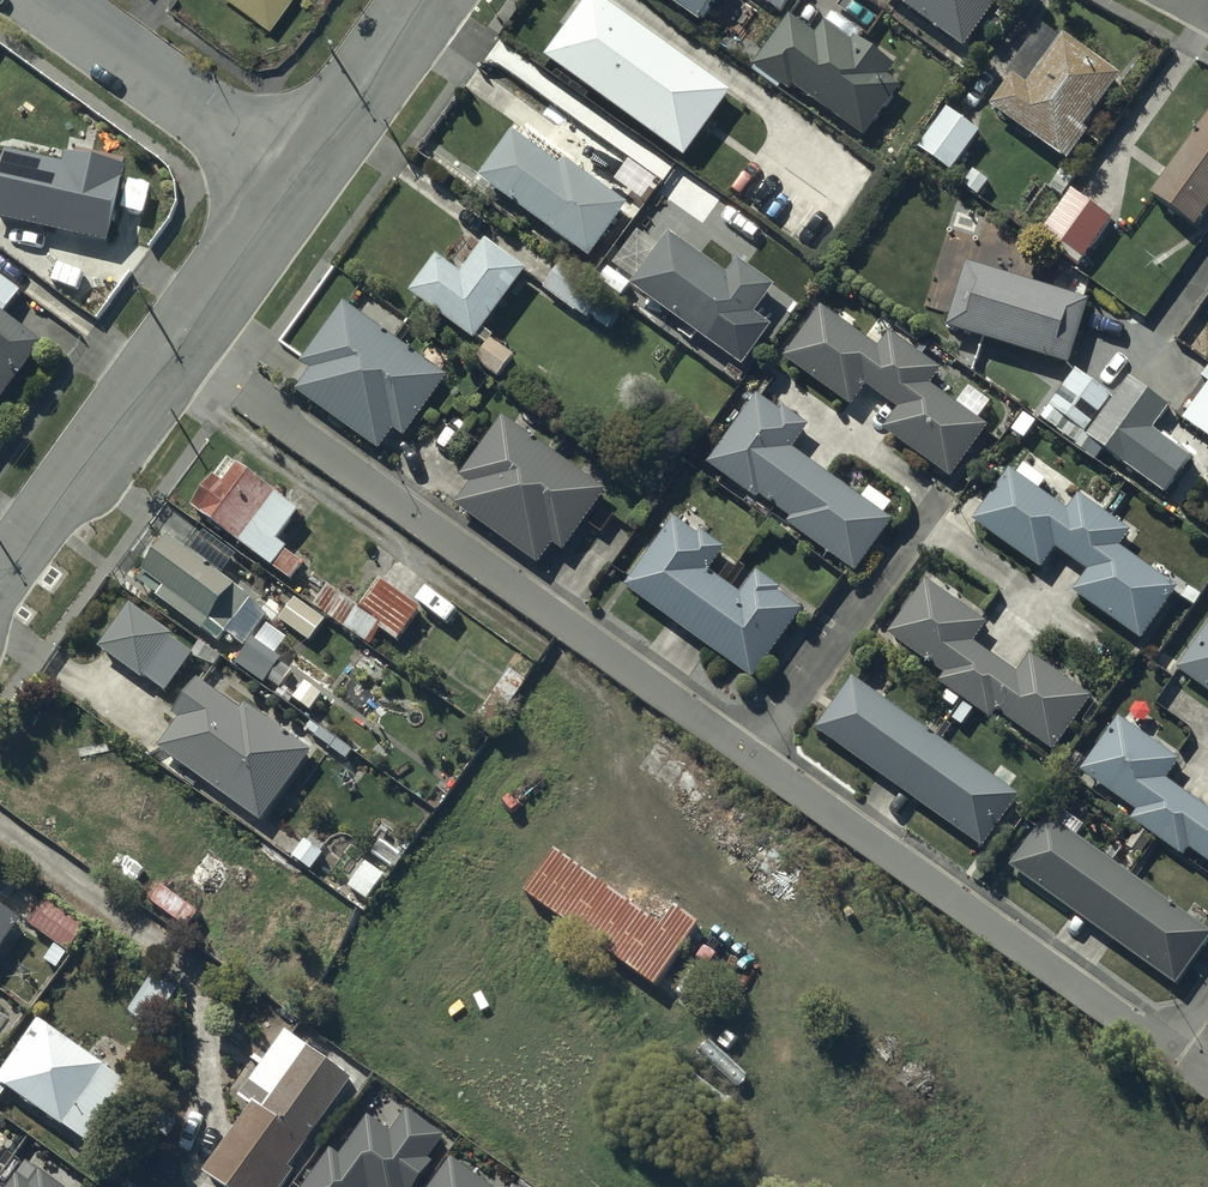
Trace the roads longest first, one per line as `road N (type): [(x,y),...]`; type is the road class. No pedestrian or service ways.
road 1 (residential): [(178,349),(1171,1054),(1207,1003)]
road 2 (residential): [(298,182),(48,0)]
road 3 (unclassified): [(0,593),(178,349)]
road 4 (unclassified): [(298,182),(429,0)]
road 5 (unclassified): [(178,349),(298,182)]

